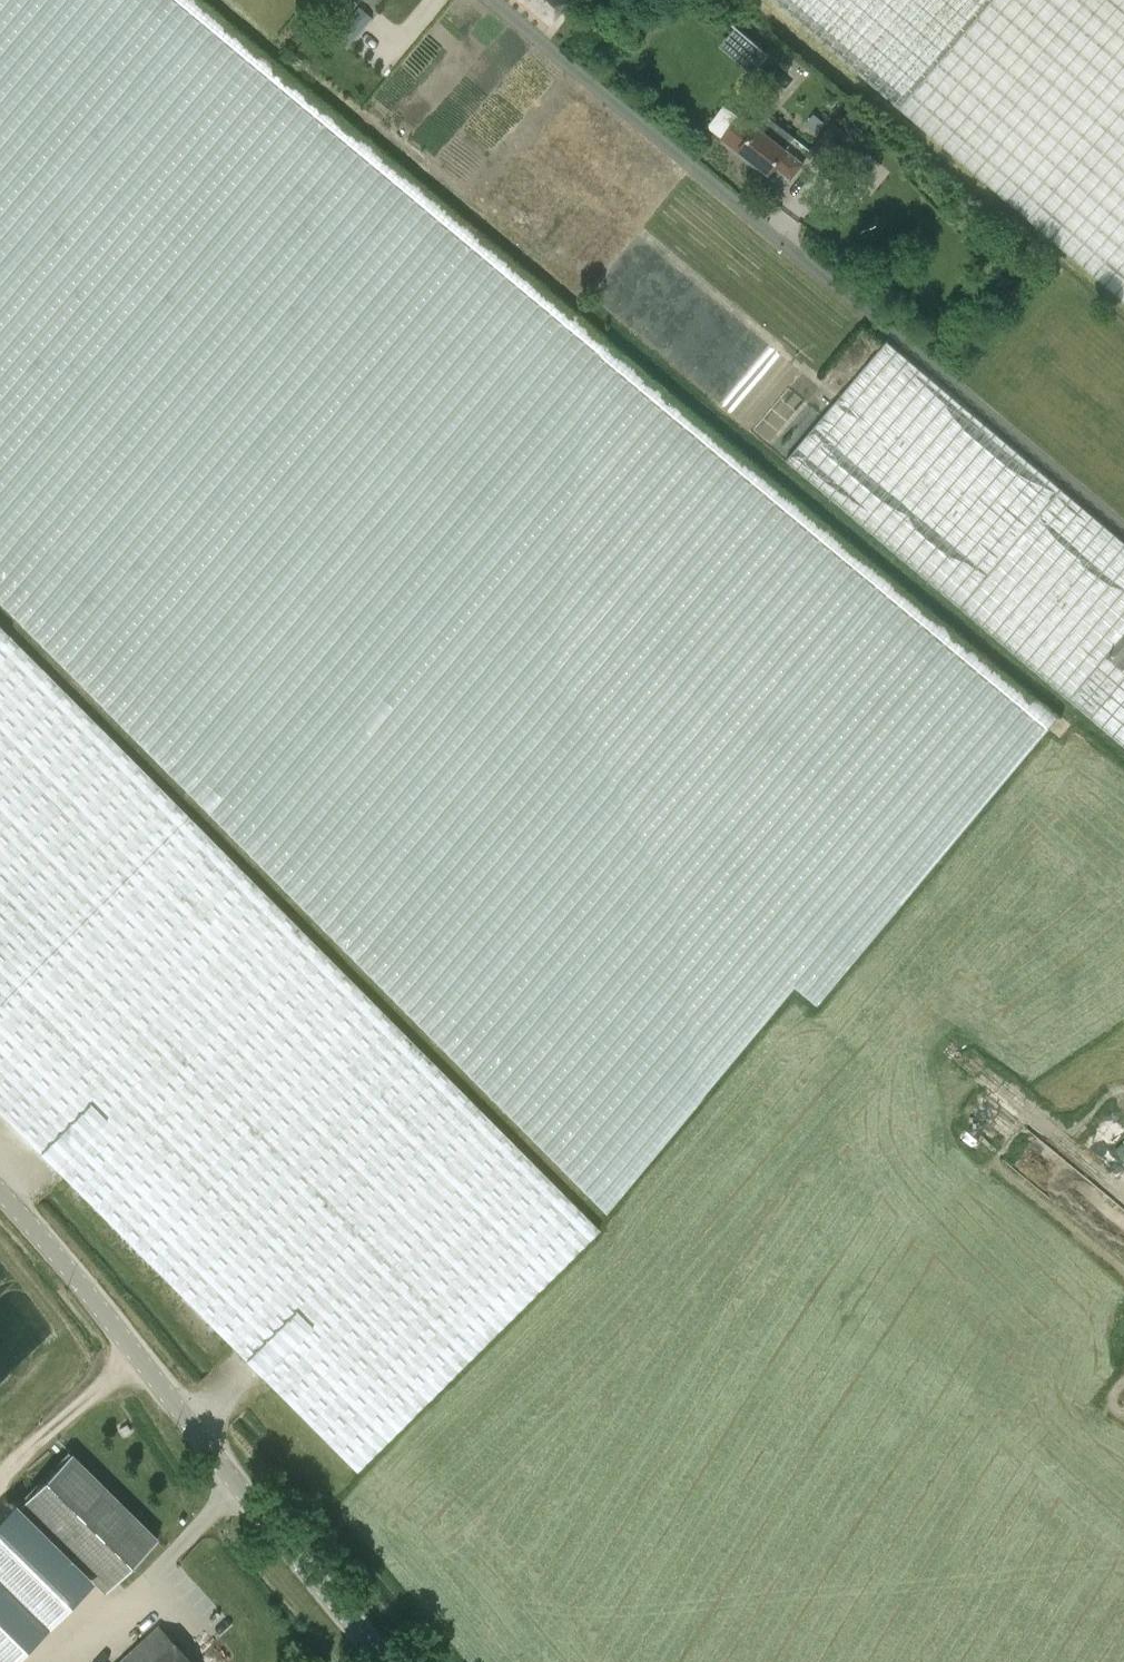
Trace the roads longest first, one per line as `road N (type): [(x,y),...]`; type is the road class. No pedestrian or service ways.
road 1 (unclassified): [(1123,536),(486,0)]
road 2 (unclassified): [(382,1661),(0,1195)]

